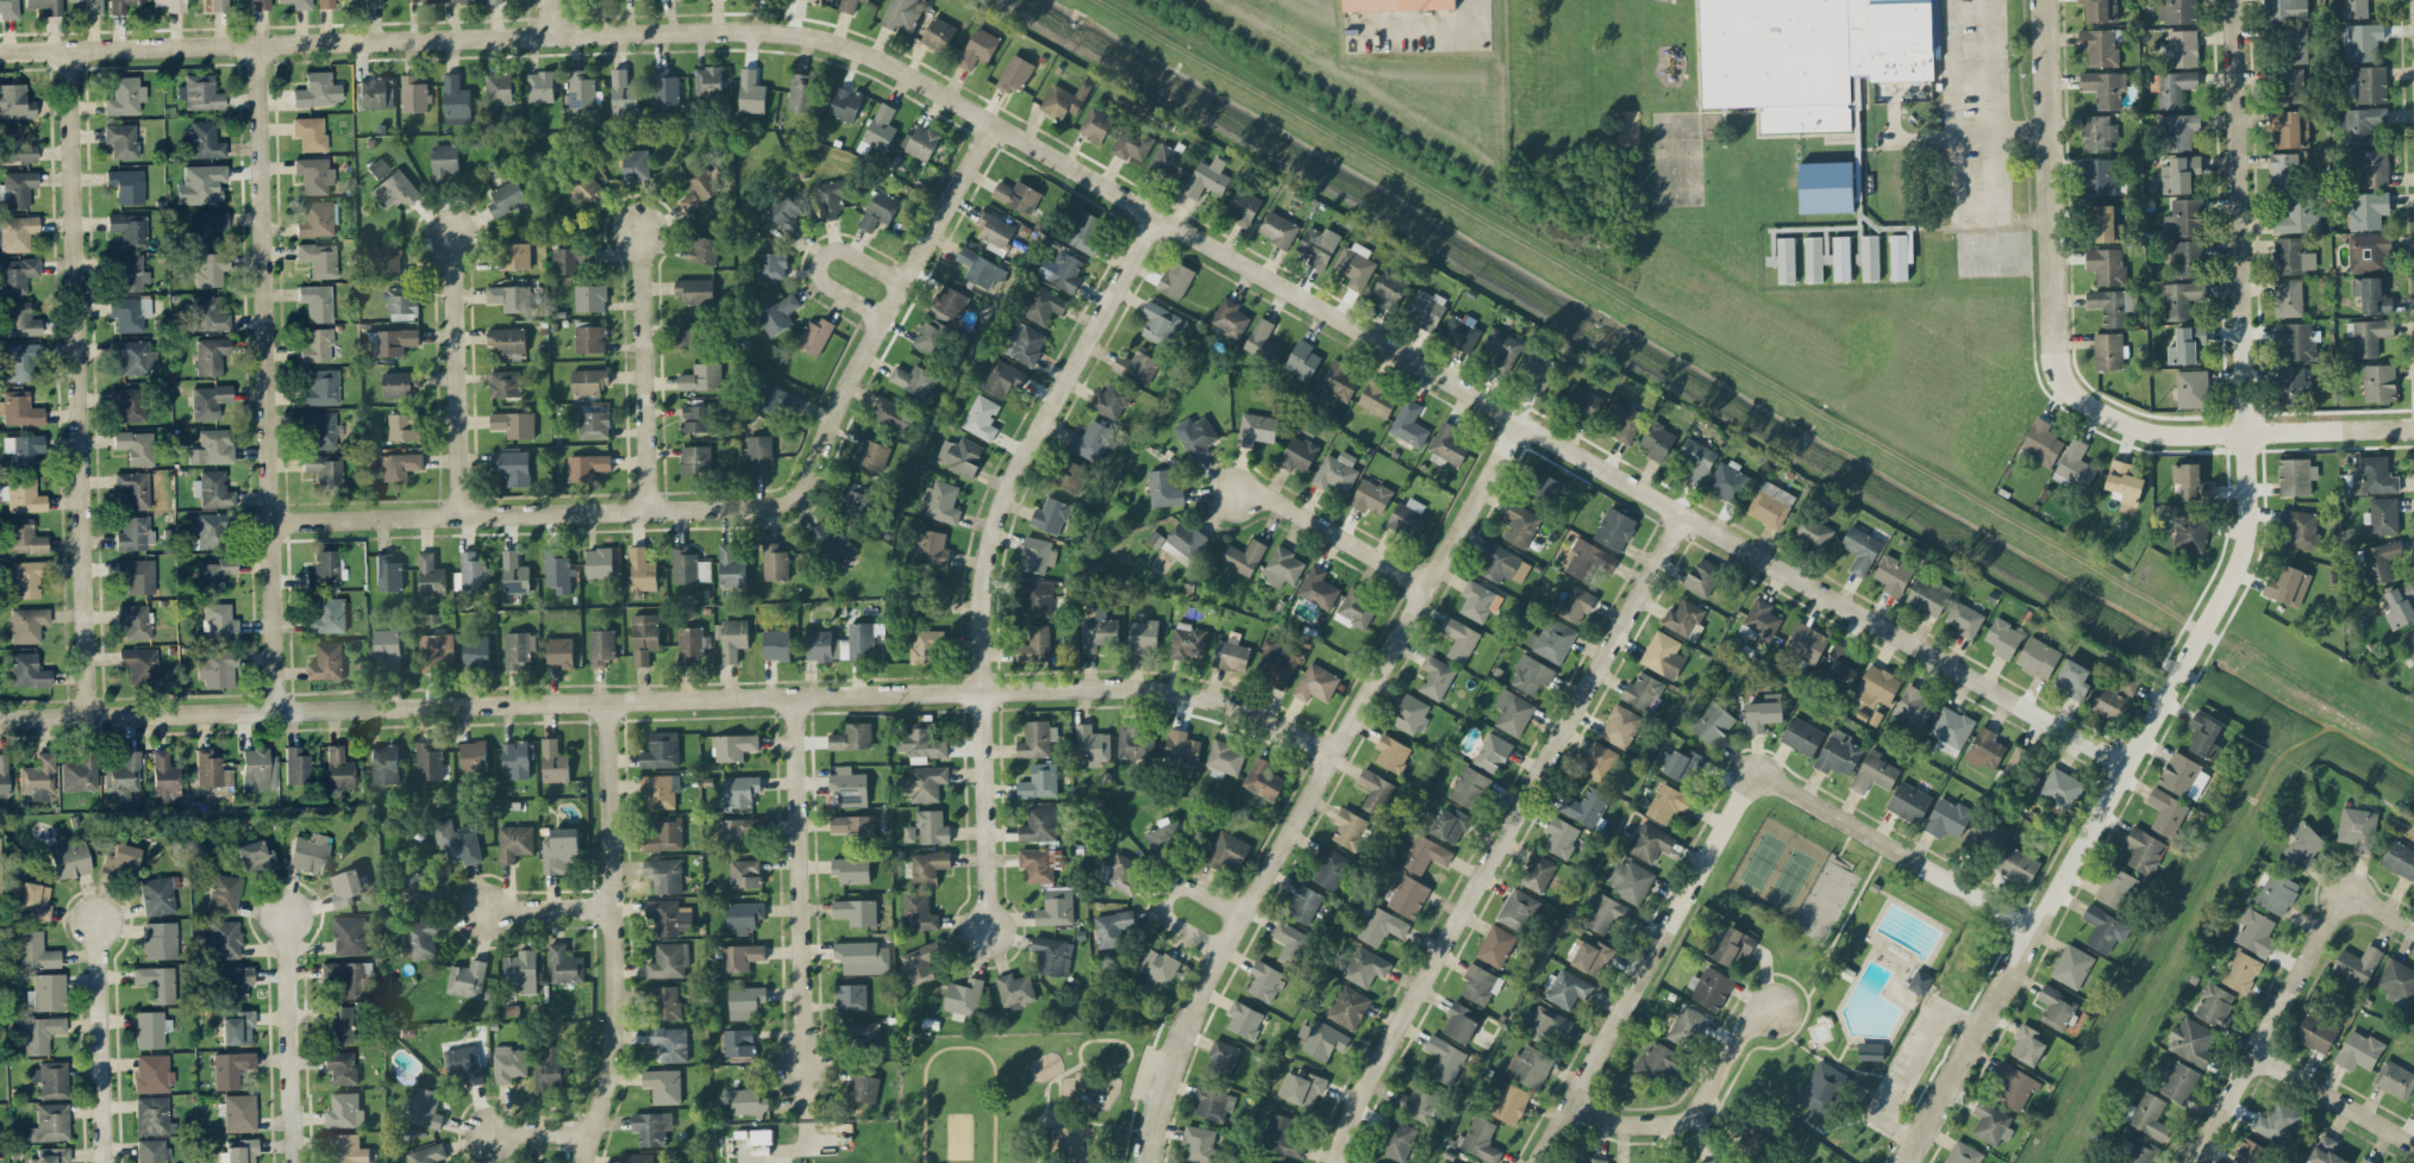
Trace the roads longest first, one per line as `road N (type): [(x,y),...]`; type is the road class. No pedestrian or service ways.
road 1 (residential): [(0,53),(750,29),(848,42),(999,120),(1682,520),(2126,761)]
road 2 (residential): [(1904,1162),(2246,538),(2230,0)]
road 3 (residential): [(0,720),(981,694)]
road 4 (residential): [(269,524),(792,502),(802,494),(878,315),(999,120)]
road 5 (residential): [(1150,1162),(1168,1077),(1202,994),(1518,425)]
road 6 (residential): [(1339,1162),(1372,1083),(1682,520)]
road 7 (residential): [(274,712),(257,44)]
road 8 (residential): [(87,718),(74,50)]
road 9 (residential): [(981,694),(980,590),(998,507),(1157,215)]
road 10 (residential): [(585,1162),(619,1005),(606,704)]
road 11 (residential): [(1539,1162),(1753,770)]
road 12 (residential): [(2045,0),(2057,365),(2076,398),(2095,407)]
road 13 (residential): [(981,694),(1172,688),(1252,708),(1338,752)]
road 14 (residential): [(801,1065),(795,699)]
road 15 (residential): [(2095,407),(2144,430),(2178,434),(2413,428)]
road 16 (residential): [(1753,770),(2033,926)]
road 17 (residential): [(2195,1162),(2350,889)]
road 18 (residential): [(648,509),(640,227)]
road 19 (residential): [(461,517),(451,238)]
road 20 (residential): [(1574,1098),(1616,1123),(1687,1117),(1739,1032),(1774,1007)]
road 21 (residential): [(288,918),(294,1162)]
road 22 (residential): [(98,921),(105,1162)]
road 23 (residential): [(987,932),(981,694)]
road 24 (residential): [(1427,587),(1287,511),(1234,496)]
road 25 (residential): [(902,279),(850,254),(827,251),(819,260),(818,280),(878,315)]
road 26 (residential): [(1244,918),(1190,890),(1163,896),(1163,915),(1224,953)]
road 27 (residential): [(2413,1137),(2259,1050)]
road 28 (residential): [(487,911),(609,908)]

